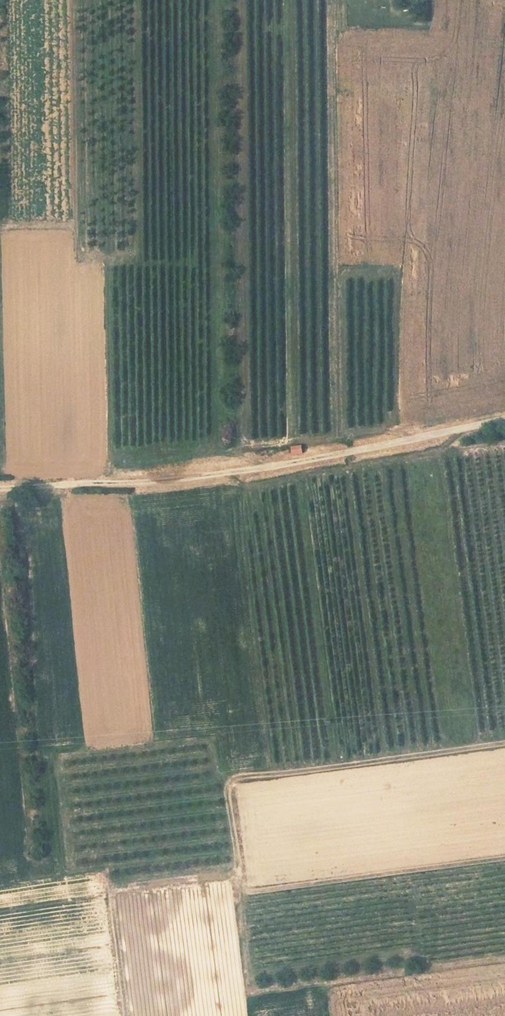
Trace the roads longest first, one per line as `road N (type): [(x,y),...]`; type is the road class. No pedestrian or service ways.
road 1 (track): [(0,491),(305,461),(504,421)]
road 2 (track): [(238,873),(227,790),(232,781),(504,743)]

